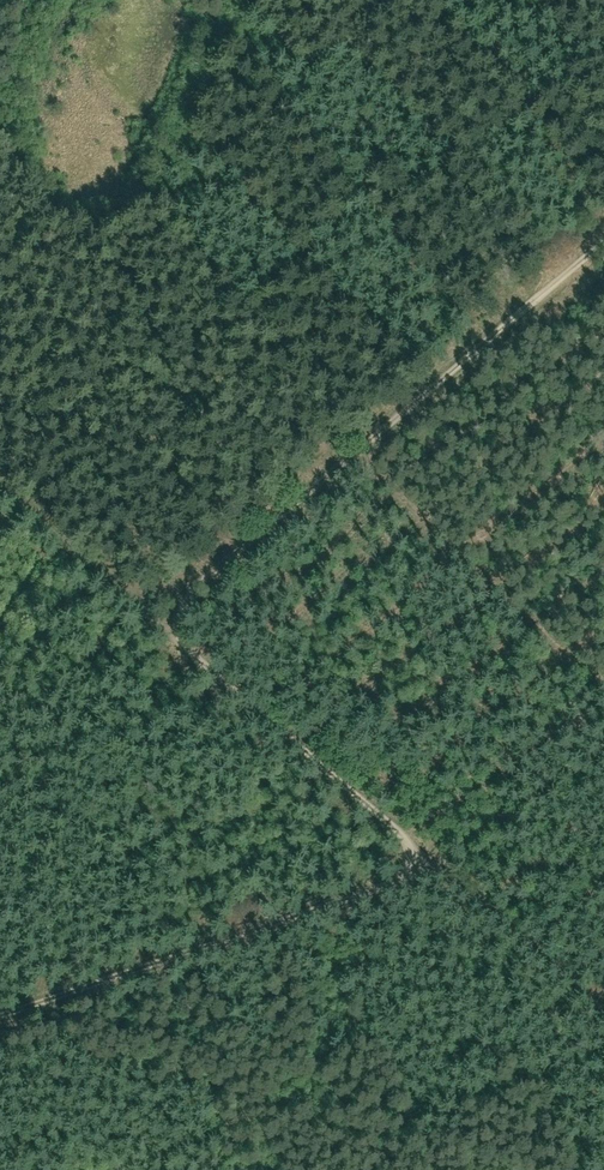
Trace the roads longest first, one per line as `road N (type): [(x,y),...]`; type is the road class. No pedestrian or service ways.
road 1 (track): [(603,254),(165,640),(419,845),(417,864),(0,1014)]
road 2 (track): [(419,845),(603,1005)]
road 3 (track): [(0,502),(165,640)]

